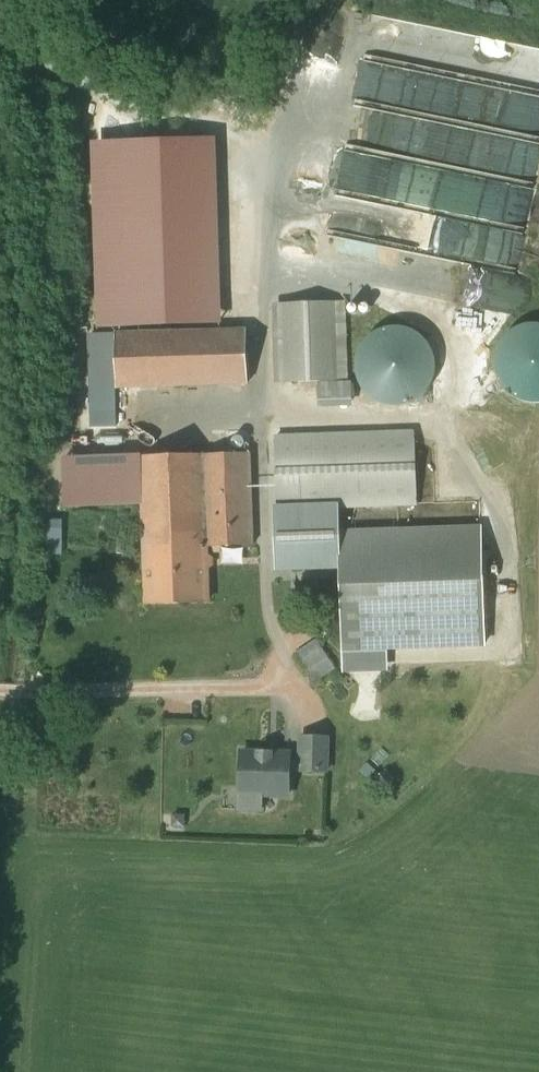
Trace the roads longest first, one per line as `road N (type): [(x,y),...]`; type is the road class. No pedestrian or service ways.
road 1 (track): [(353,0),(276,134),(254,159),(232,165),(0,40)]

